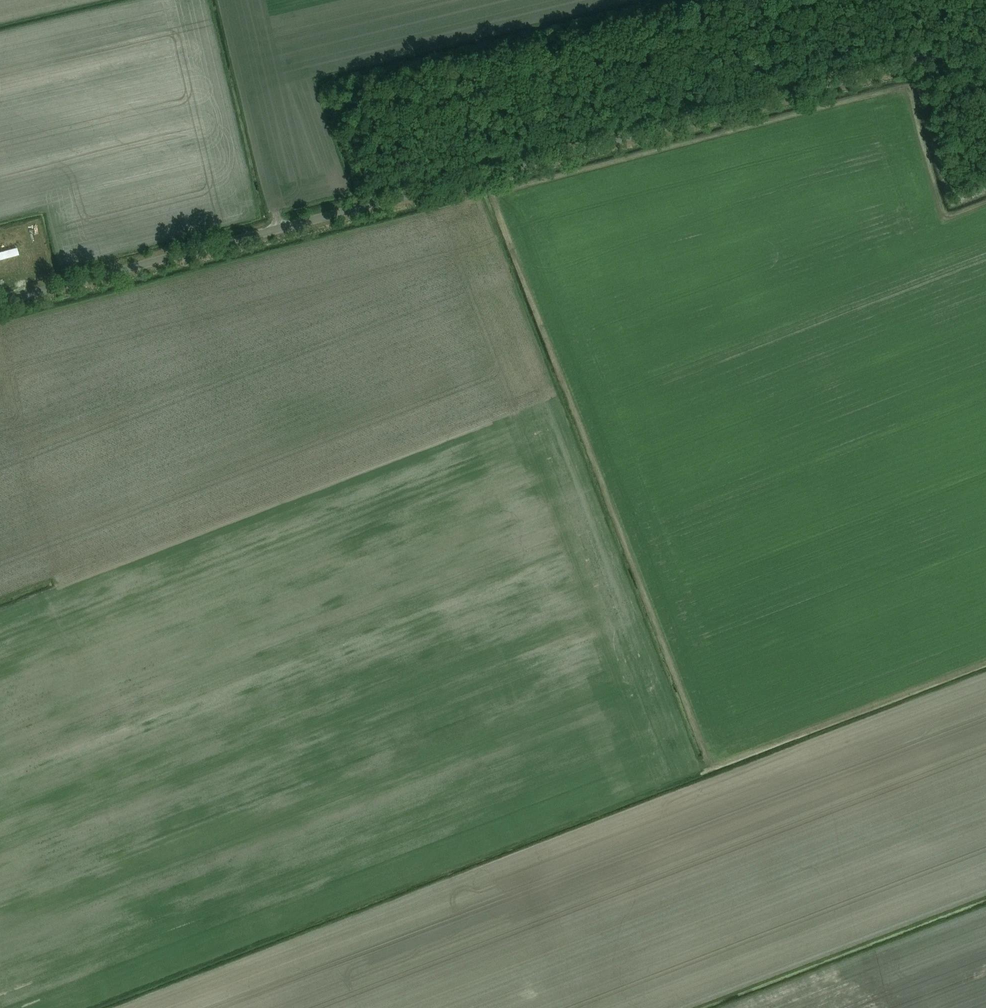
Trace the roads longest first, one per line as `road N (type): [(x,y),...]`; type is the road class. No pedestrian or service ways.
road 1 (unclassified): [(0,306),(985,55)]

